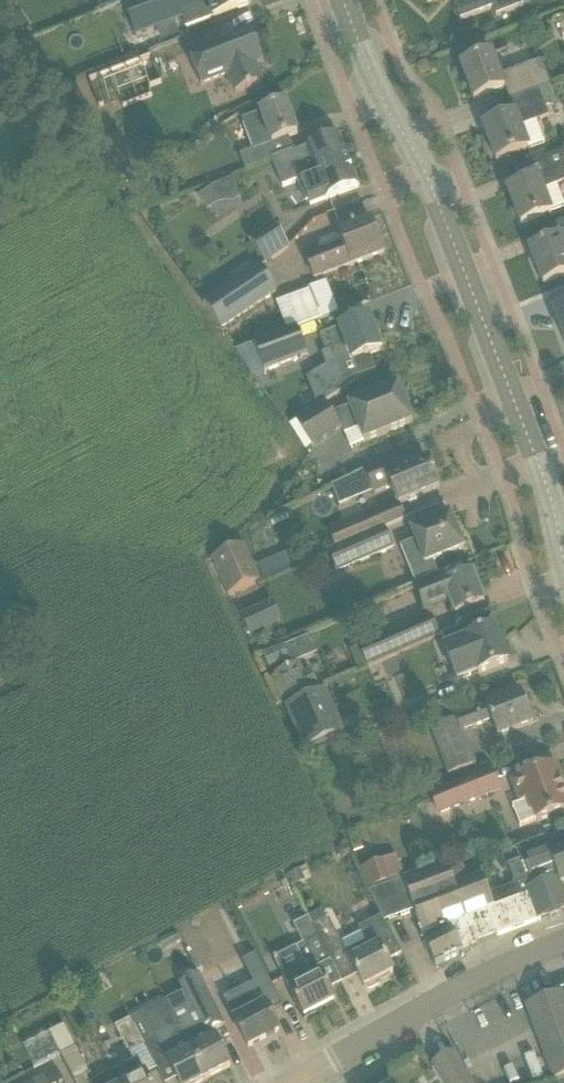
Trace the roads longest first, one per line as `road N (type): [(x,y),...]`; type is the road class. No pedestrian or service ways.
road 1 (secondary): [(563,574),(551,502),(427,170),(385,111),(338,0)]
road 2 (residential): [(307,1069),(454,985),(563,944)]

